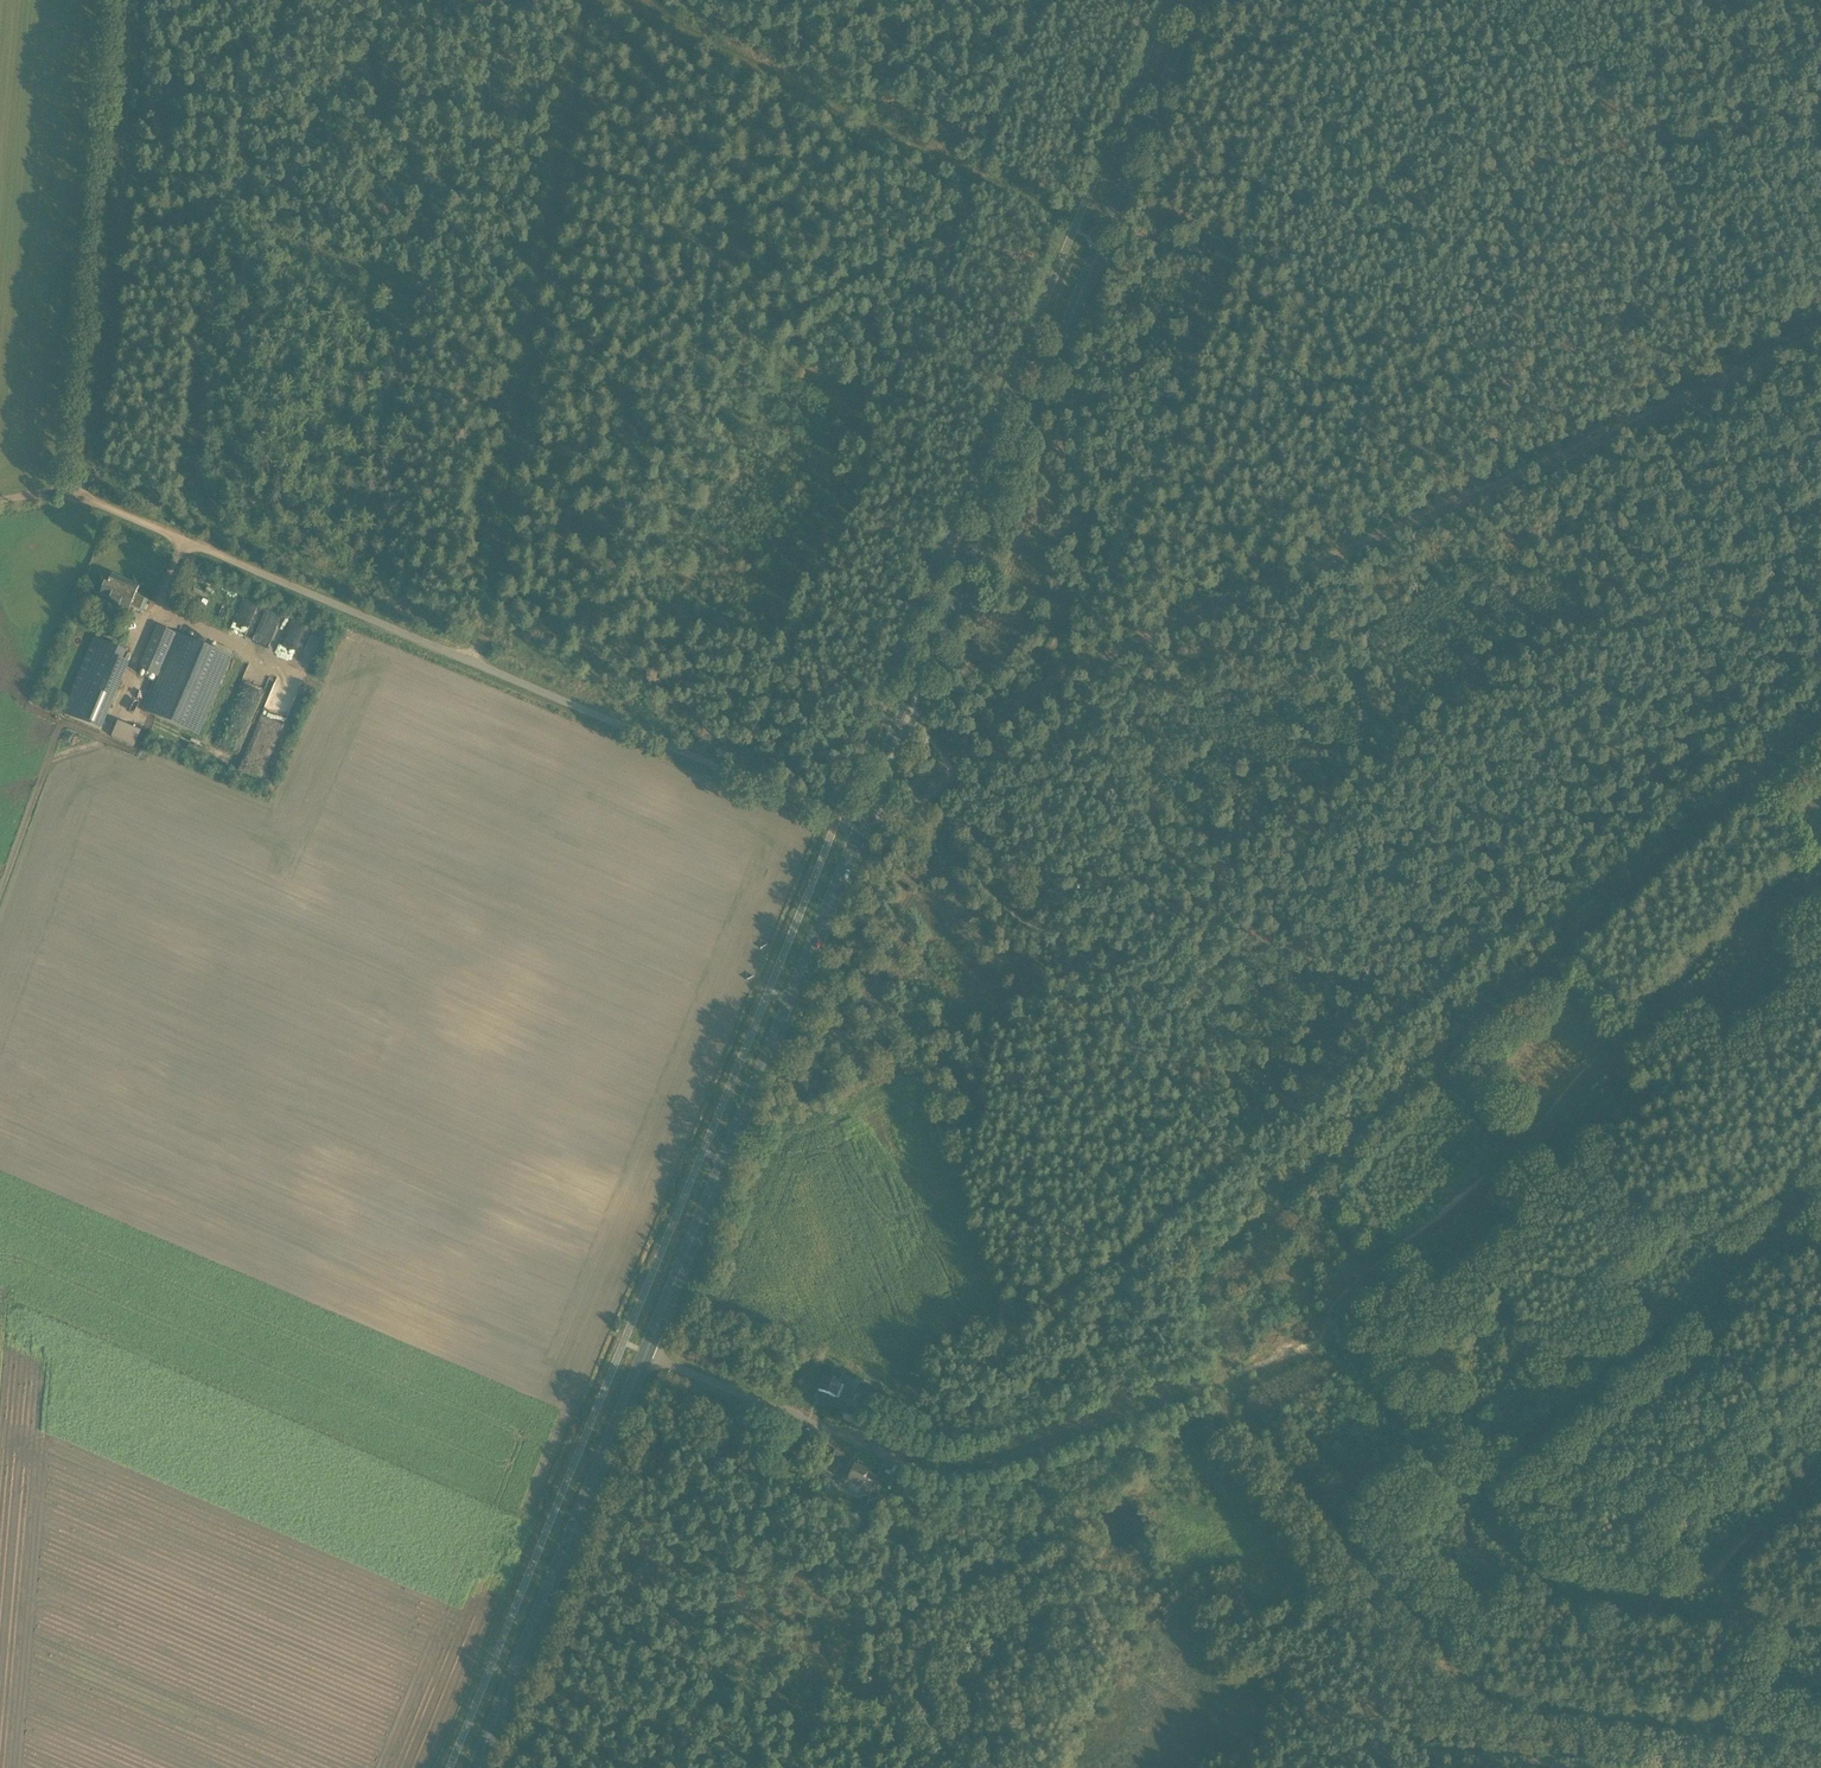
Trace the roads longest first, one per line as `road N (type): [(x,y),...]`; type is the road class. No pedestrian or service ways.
road 1 (track): [(905,1461),(968,1469),(1298,1335),(1364,1409),(1390,1422),(1506,1442),(1510,1465),(1468,1512),(1469,1526),(1524,1586),(1671,1606),(1820,1477)]
road 2 (track): [(1820,337),(1050,680),(953,775)]
road 3 (unclassified): [(861,828),(92,504)]
road 4 (track): [(733,773),(1040,0)]
road 5 (track): [(105,178),(526,321),(852,469)]
road 6 (primary): [(924,676),(1201,0)]
road 7 (track): [(1298,1335),(1820,864)]
road 8 (track): [(474,664),(578,0)]
road 9 (track): [(0,505),(77,493),(120,0)]
road 10 (primary): [(645,1356),(861,828)]
road 11 (track): [(625,0),(1104,239)]
road 12 (track): [(1406,525),(1571,56)]
road 13 (primary): [(475,1767),(645,1356)]
road 14 (unclassified): [(645,1356),(905,1461)]
road 15 (track): [(1460,0),(1656,100)]
road 16 (track): [(1599,1767),(1427,1746),(1401,1767)]
road 17 (track): [(1671,1606),(1820,1623)]

